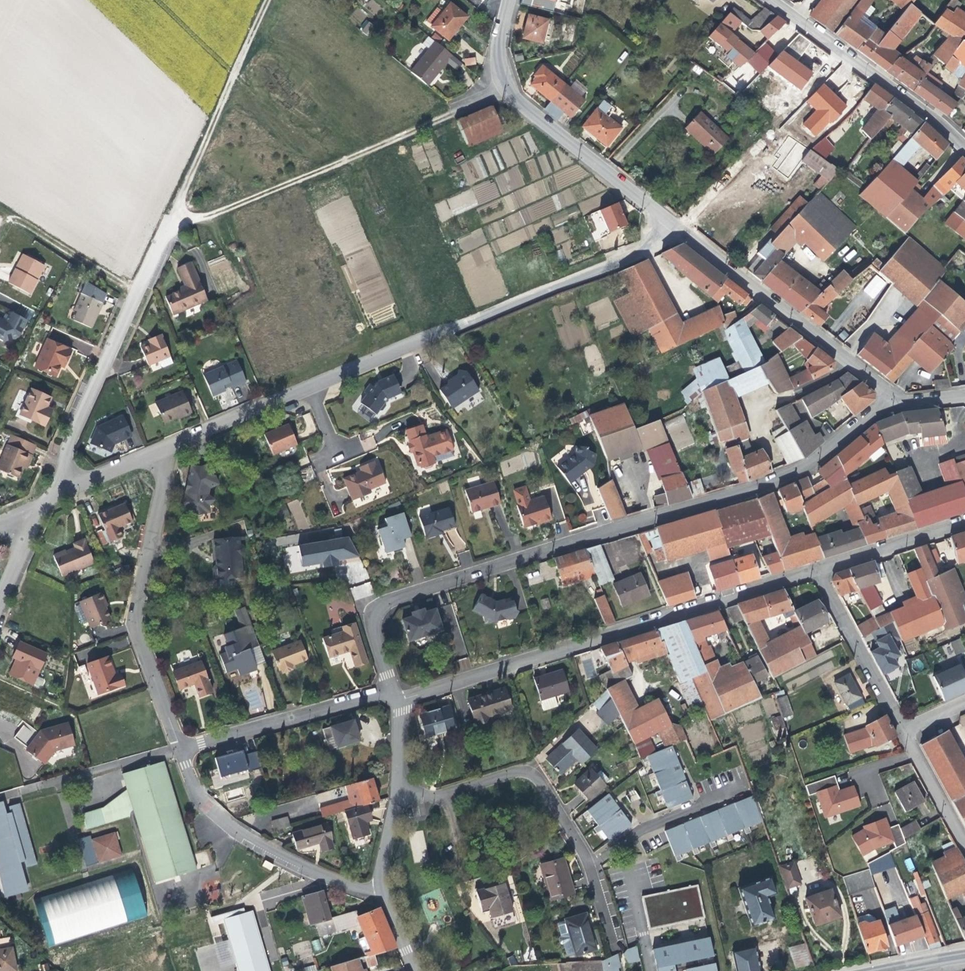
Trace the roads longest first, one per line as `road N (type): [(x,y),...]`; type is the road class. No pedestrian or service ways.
road 1 (residential): [(894,404),(869,414),(808,466),(755,487),(389,601),(372,621),(393,690)]
road 2 (track): [(267,0),(169,223),(192,222),(444,119)]
road 3 (residential): [(397,701),(814,573)]
road 4 (residential): [(668,222),(651,248),(305,386)]
road 5 (residential): [(170,450),(133,624),(180,750)]
road 6 (residential): [(65,491),(62,454),(169,223)]
road 7 (residential): [(668,222),(869,377),(894,404)]
road 8 (residential): [(444,796),(520,771),(535,774),(588,857),(613,948)]
road 9 (residential): [(180,750),(202,802),(248,838),(360,888),(379,889)]
road 10 (tertiary): [(964,147),(772,0)]
road 11 (residential): [(180,750),(393,690)]
road 12 (residential): [(504,87),(668,222)]
road 13 (track): [(0,794),(156,749),(180,750)]
road 14 (residential): [(814,573),(901,730)]
road 15 (track): [(0,210),(138,293)]
road 16 (residential): [(814,573),(964,521)]
road 17 (residential): [(305,386),(170,450)]
road 18 (residential): [(901,730),(964,847)]

